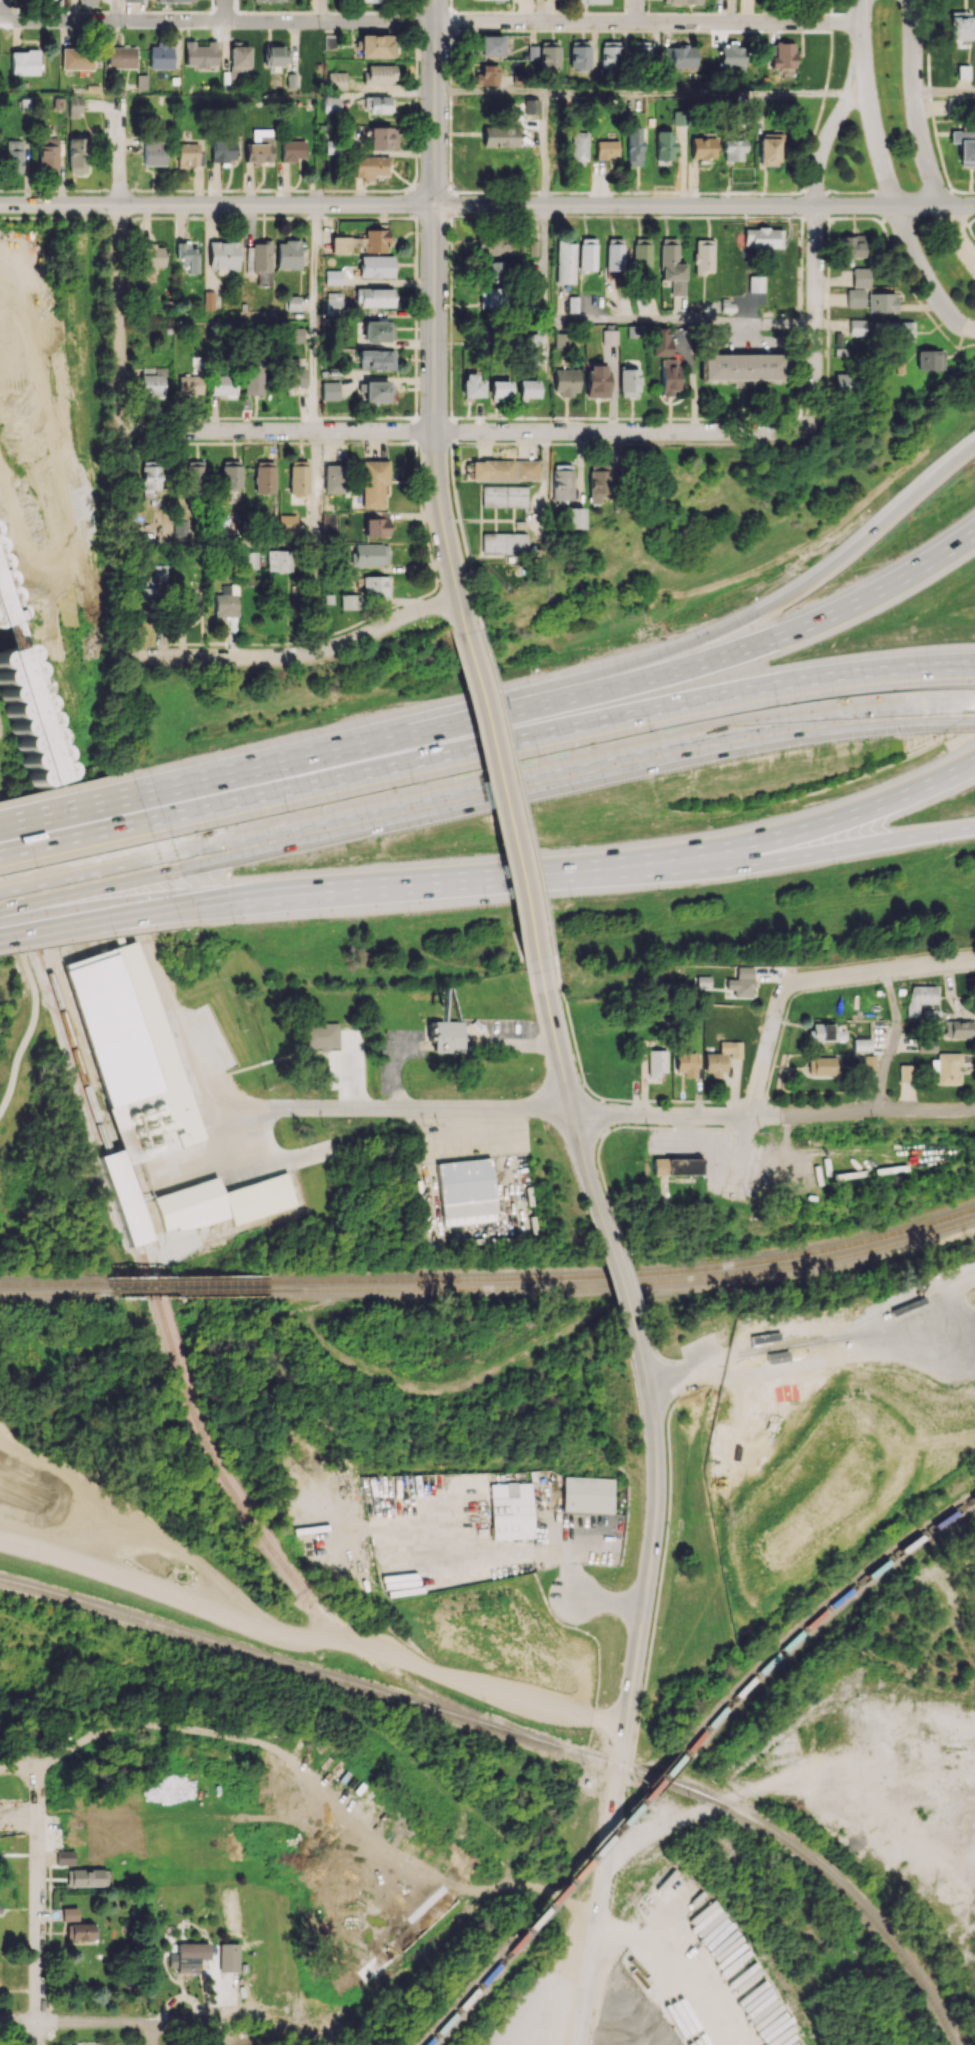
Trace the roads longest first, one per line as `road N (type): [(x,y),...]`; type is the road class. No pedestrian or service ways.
road 1 (residential): [(862,22),(2,19)]
road 2 (motorway): [(974,663),(788,682),(147,819)]
road 3 (motorway): [(161,861),(691,744),(846,718),(974,709)]
road 4 (tertiary): [(646,1355),(658,1510),(578,2044)]
road 5 (residential): [(810,424),(794,432),(121,428)]
road 6 (residential): [(974,1106),(732,1114),(306,1107)]
road 7 (motorway): [(974,443),(795,591),(666,656),(539,700)]
road 8 (motorway): [(175,905),(684,862)]
road 9 (motorway): [(974,531),(903,577),(773,637),(539,700)]
road 10 (tertiary): [(435,204),(0,204)]
road 11 (tertiary): [(435,204),(435,486),(466,630)]
road 12 (motorway): [(539,700),(139,793)]
road 13 (tertiary): [(896,204),(544,205)]
road 14 (residential): [(456,591),(316,651),(125,653)]
road 15 (residential): [(859,93),(831,130),(818,171),(810,424)]
road 16 (tertiary): [(466,630),(539,962)]
road 17 (residential): [(118,109),(121,428)]
road 18 (motorway): [(684,862),(918,791),(974,764)]
road 19 (motorway): [(684,862),(836,851),(974,829)]
road 20 (residential): [(832,978),(782,993),(729,1198)]
road 21 (residential): [(38,1789),(38,2044)]
road 22 (residential): [(943,203),(917,118),(913,0)]
road 23 (track): [(608,1855),(716,1801),(795,1773)]
road 24 (motorway): [(0,930),(175,905)]
road 25 (motorway): [(0,897),(161,861)]
road 26 (tertiary): [(600,1203),(646,1355)]
road 27 (residential): [(151,2031),(129,2022),(0,2022)]
road 28 (tertiary): [(539,962),(573,1109)]
road 29 (motorway): [(147,819),(0,850)]
road 30 (residential): [(896,204),(939,298),(974,329)]
road 31 (residential): [(974,961),(832,978)]
road 32 (motorway): [(139,793),(0,826)]

